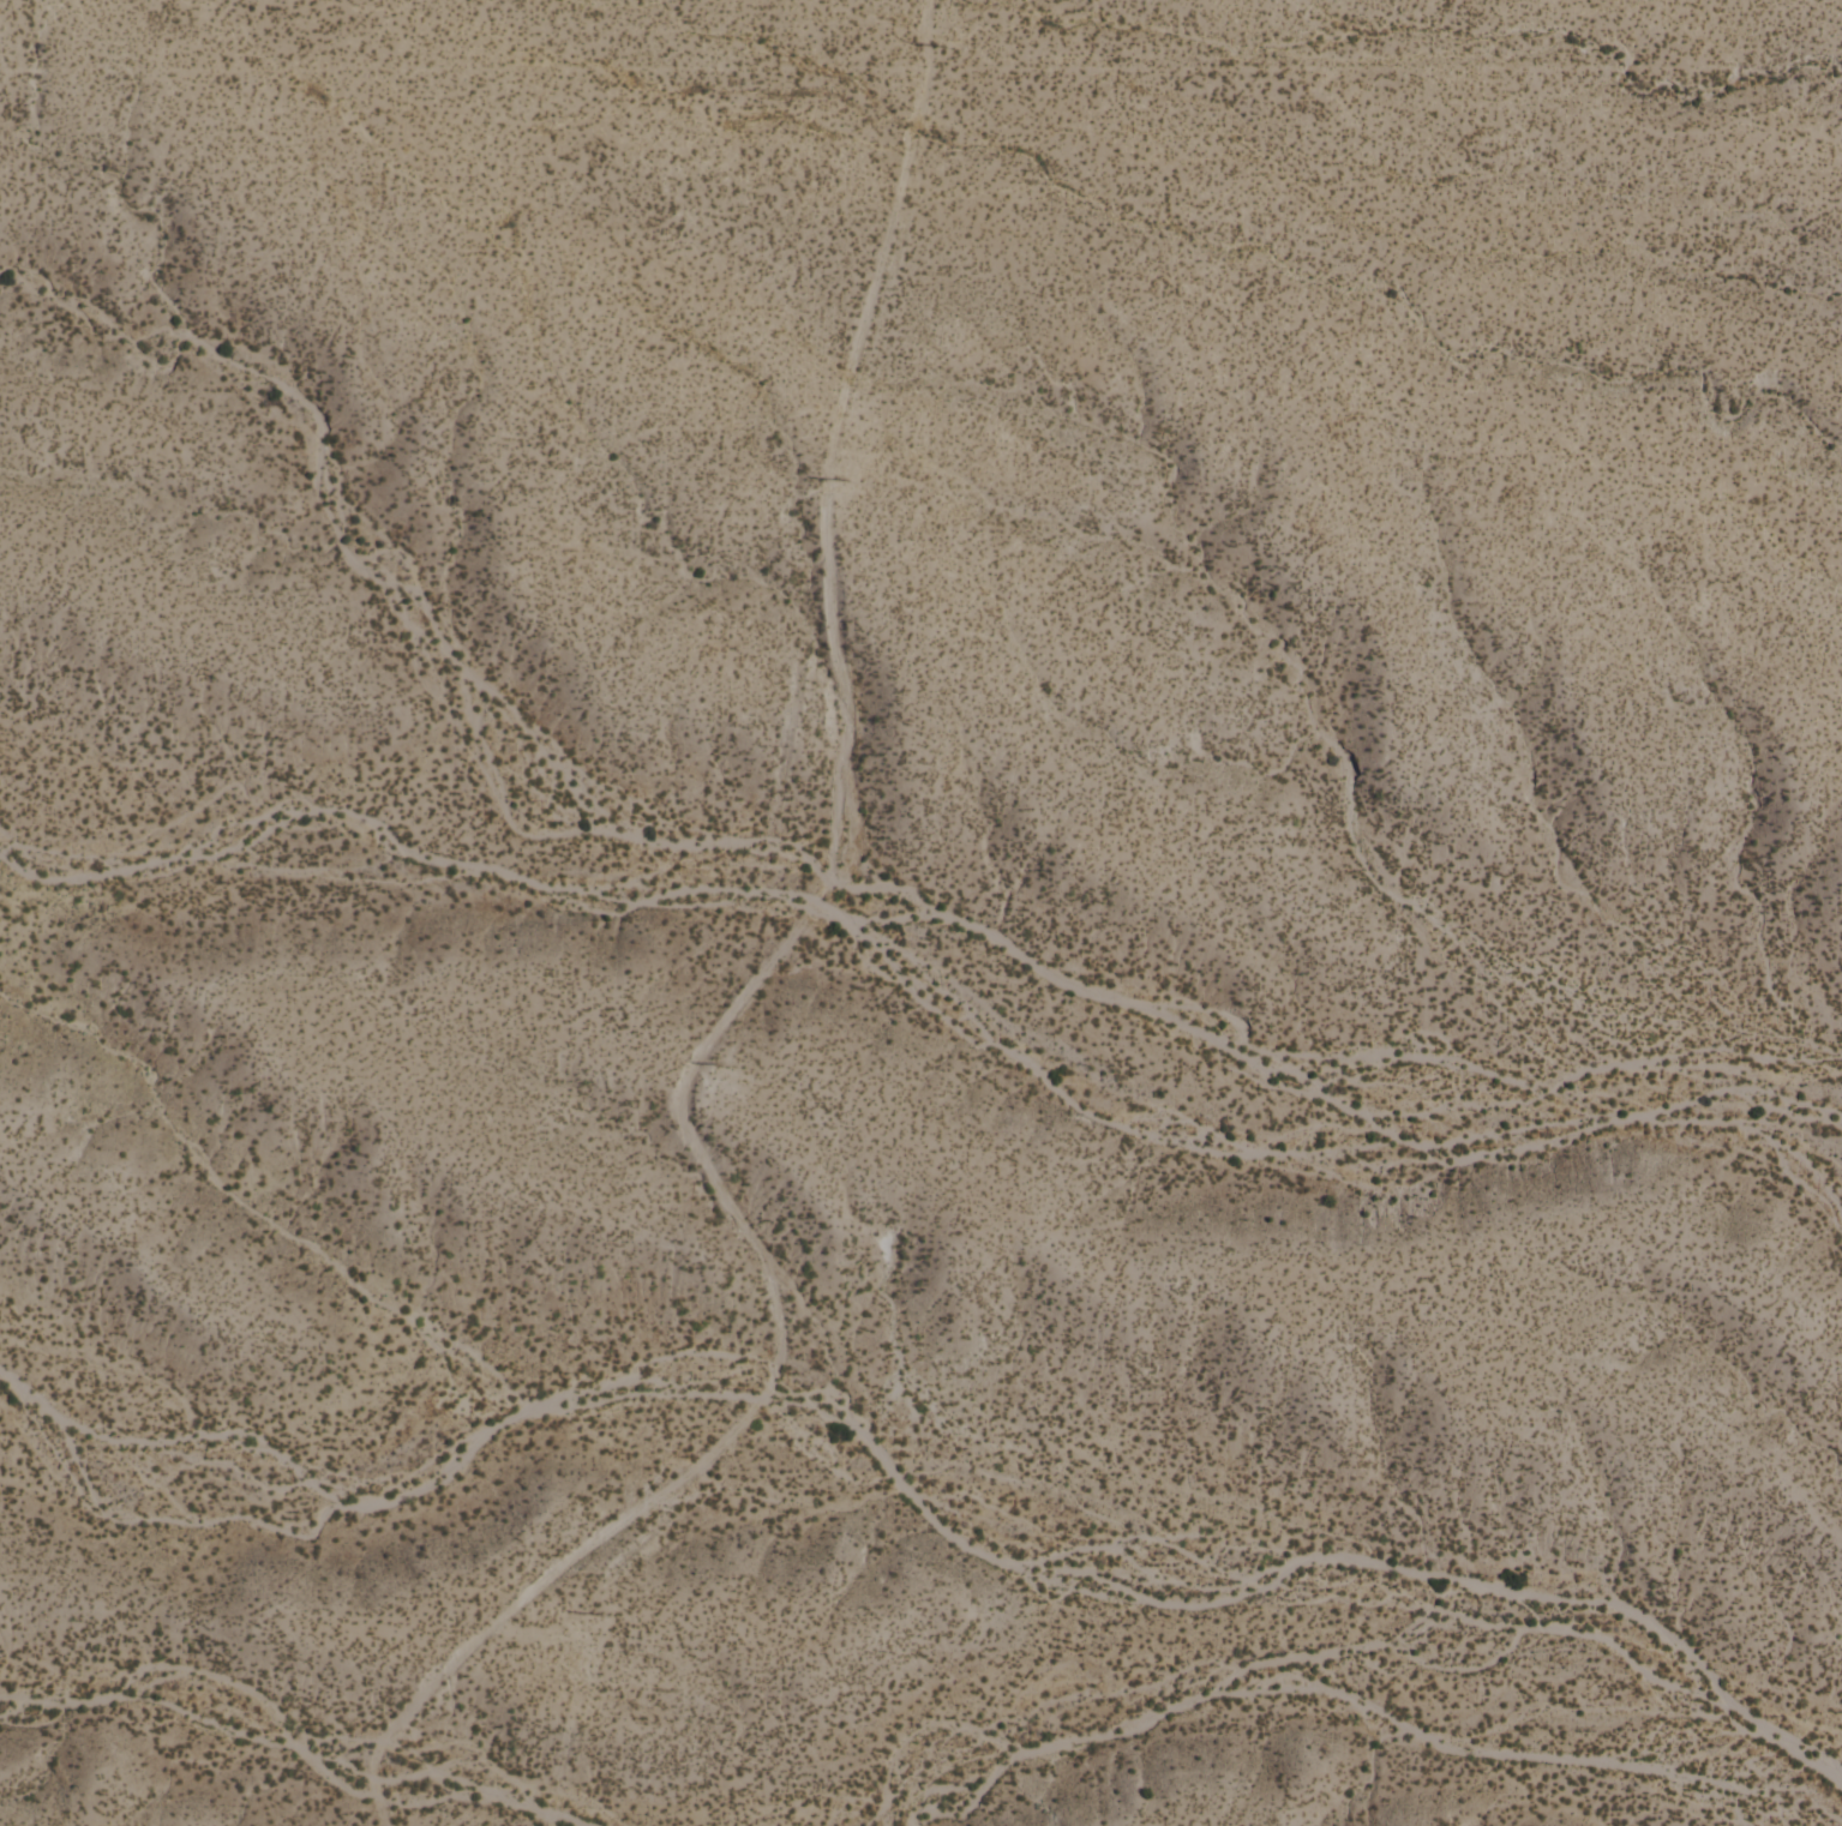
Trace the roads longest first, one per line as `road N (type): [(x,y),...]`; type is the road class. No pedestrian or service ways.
road 1 (track): [(387,1825),(374,1764),(395,1723),(568,1563),(692,1474),(776,1375),(786,1333),(764,1253),(685,1107),(703,1050),(780,955),(832,871),(846,800),(848,680),(826,506),(845,389),(912,138),(934,0)]

